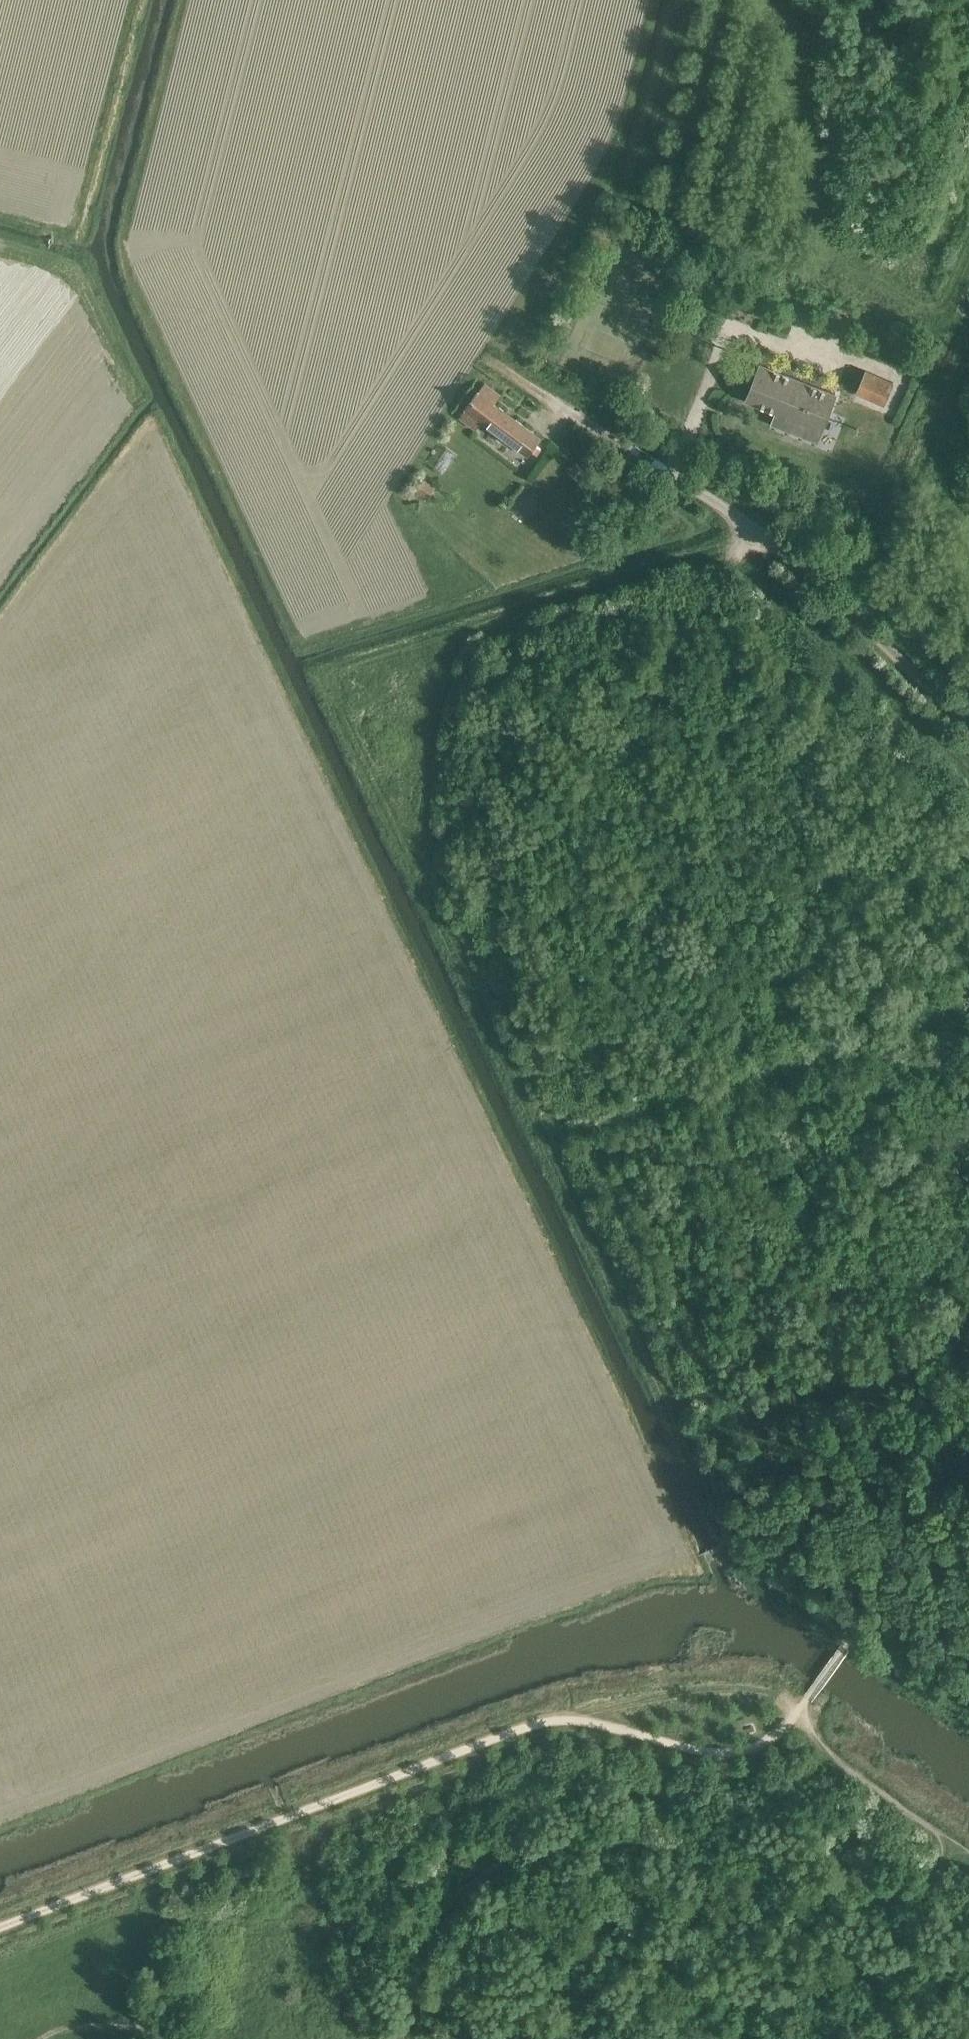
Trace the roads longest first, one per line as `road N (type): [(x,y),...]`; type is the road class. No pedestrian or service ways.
road 1 (track): [(723,1541),(317,673),(752,531)]
road 2 (unclassified): [(968,722),(854,612),(715,502),(515,377)]

